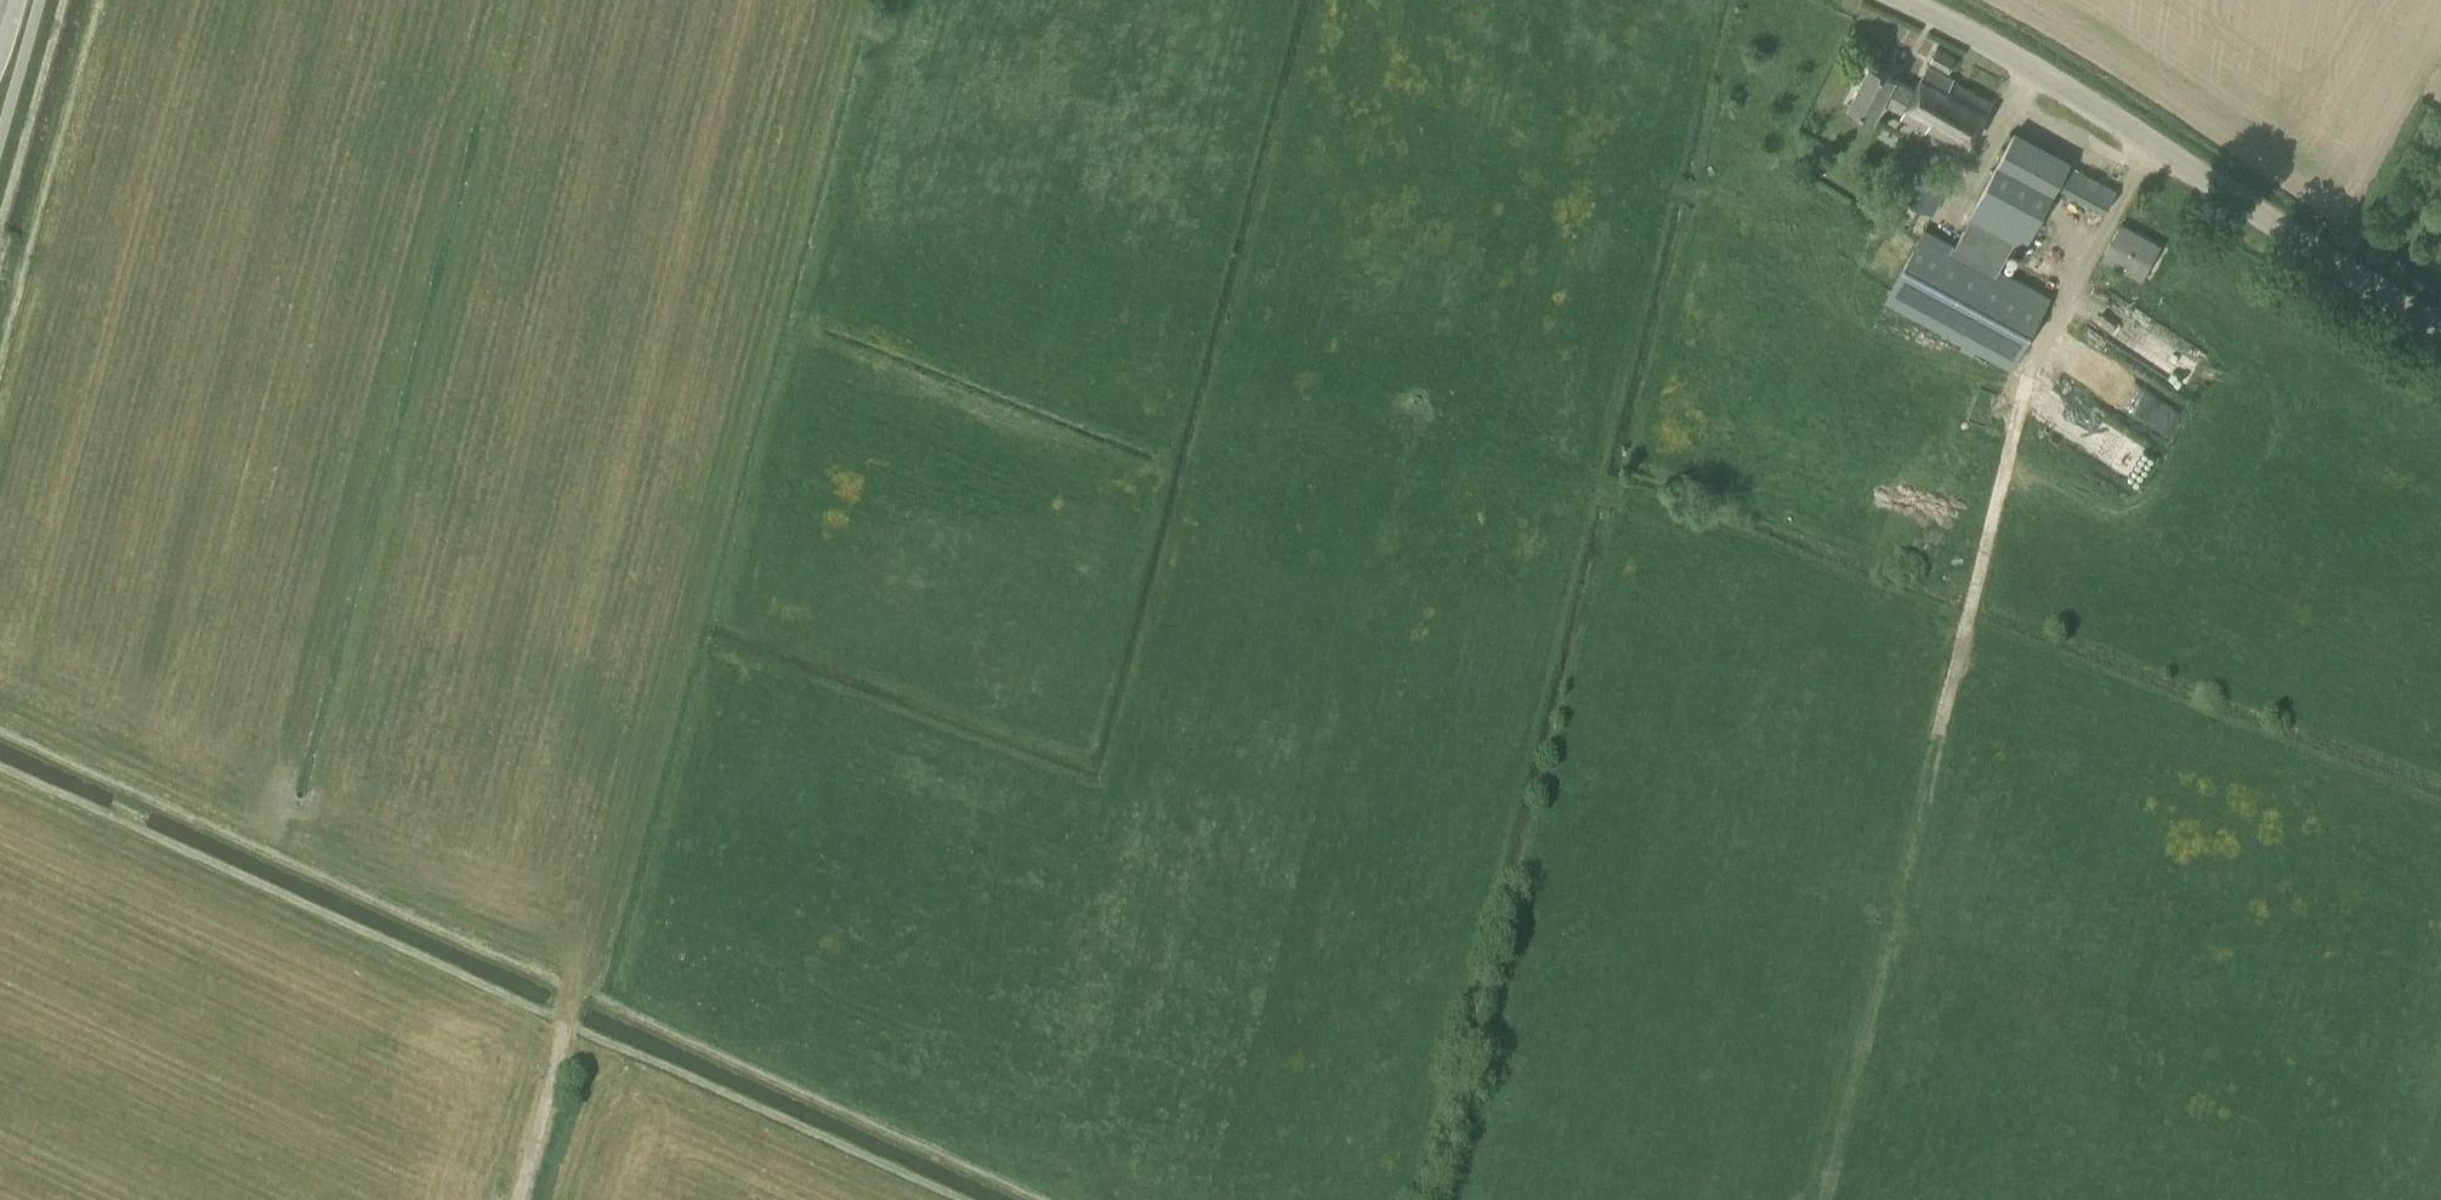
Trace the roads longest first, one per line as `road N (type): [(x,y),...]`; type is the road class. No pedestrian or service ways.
road 1 (unclassified): [(2440,335),(2051,79),(1893,0)]

